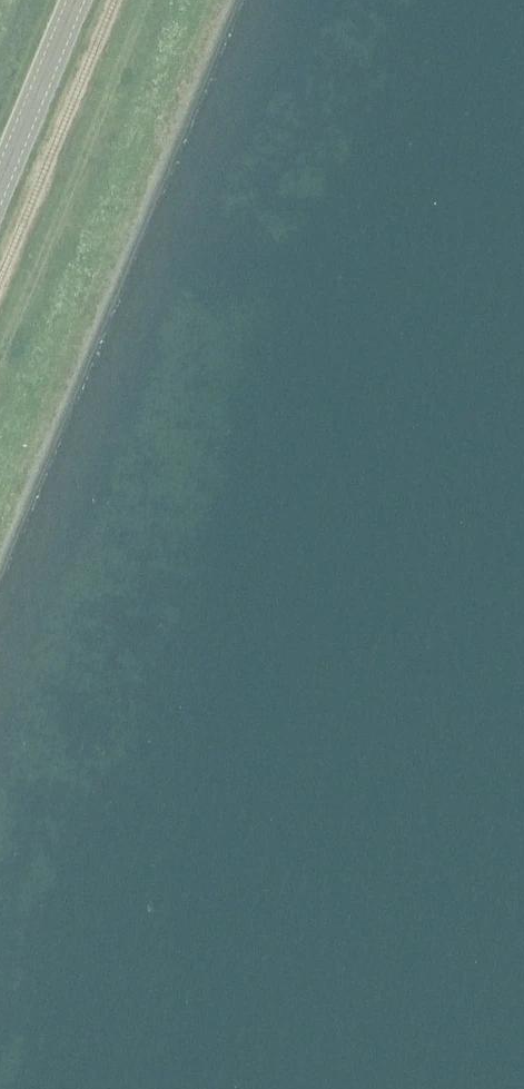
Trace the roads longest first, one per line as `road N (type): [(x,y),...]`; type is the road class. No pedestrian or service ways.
road 1 (tertiary): [(0,180),(74,0)]

